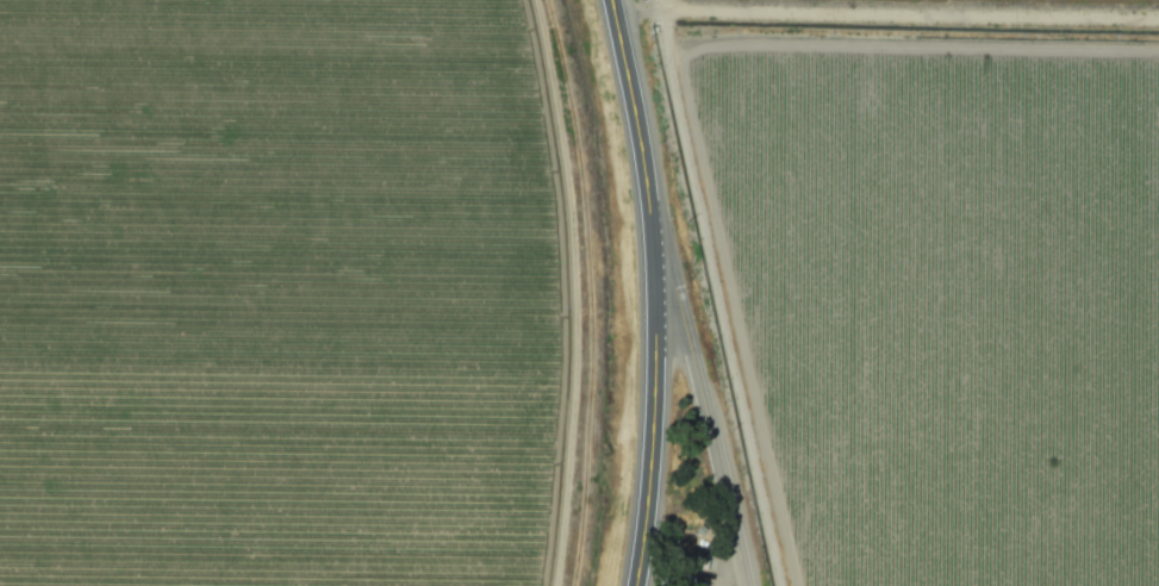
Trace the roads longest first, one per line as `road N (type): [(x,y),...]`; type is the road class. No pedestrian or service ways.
road 1 (track): [(538,585),(555,498),(561,313),(546,108),(525,0)]
road 2 (primary): [(636,585),(655,366),(653,267),(644,167),(613,21)]
road 3 (residential): [(653,267),(692,379),(734,585)]

